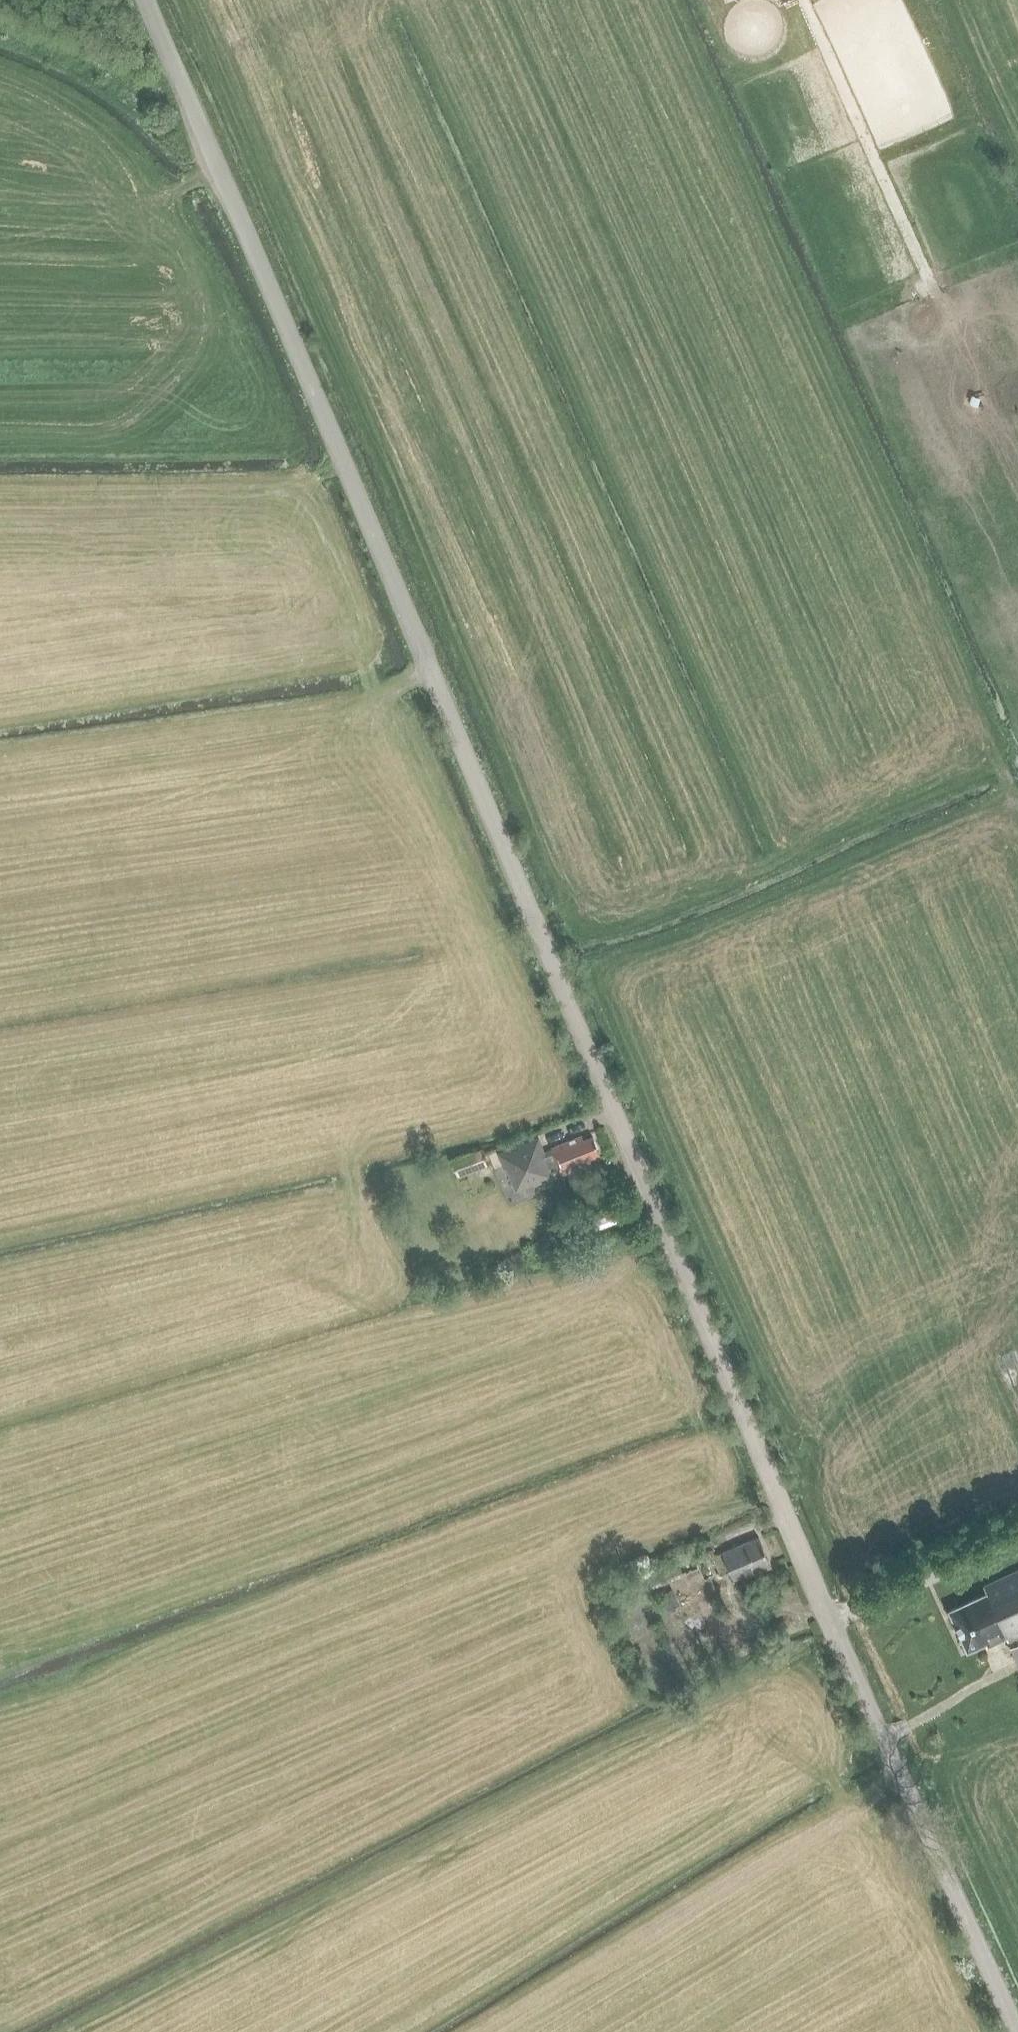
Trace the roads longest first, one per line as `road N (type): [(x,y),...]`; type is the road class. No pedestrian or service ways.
road 1 (tertiary): [(1017,2025),(744,1418),(148,0)]

